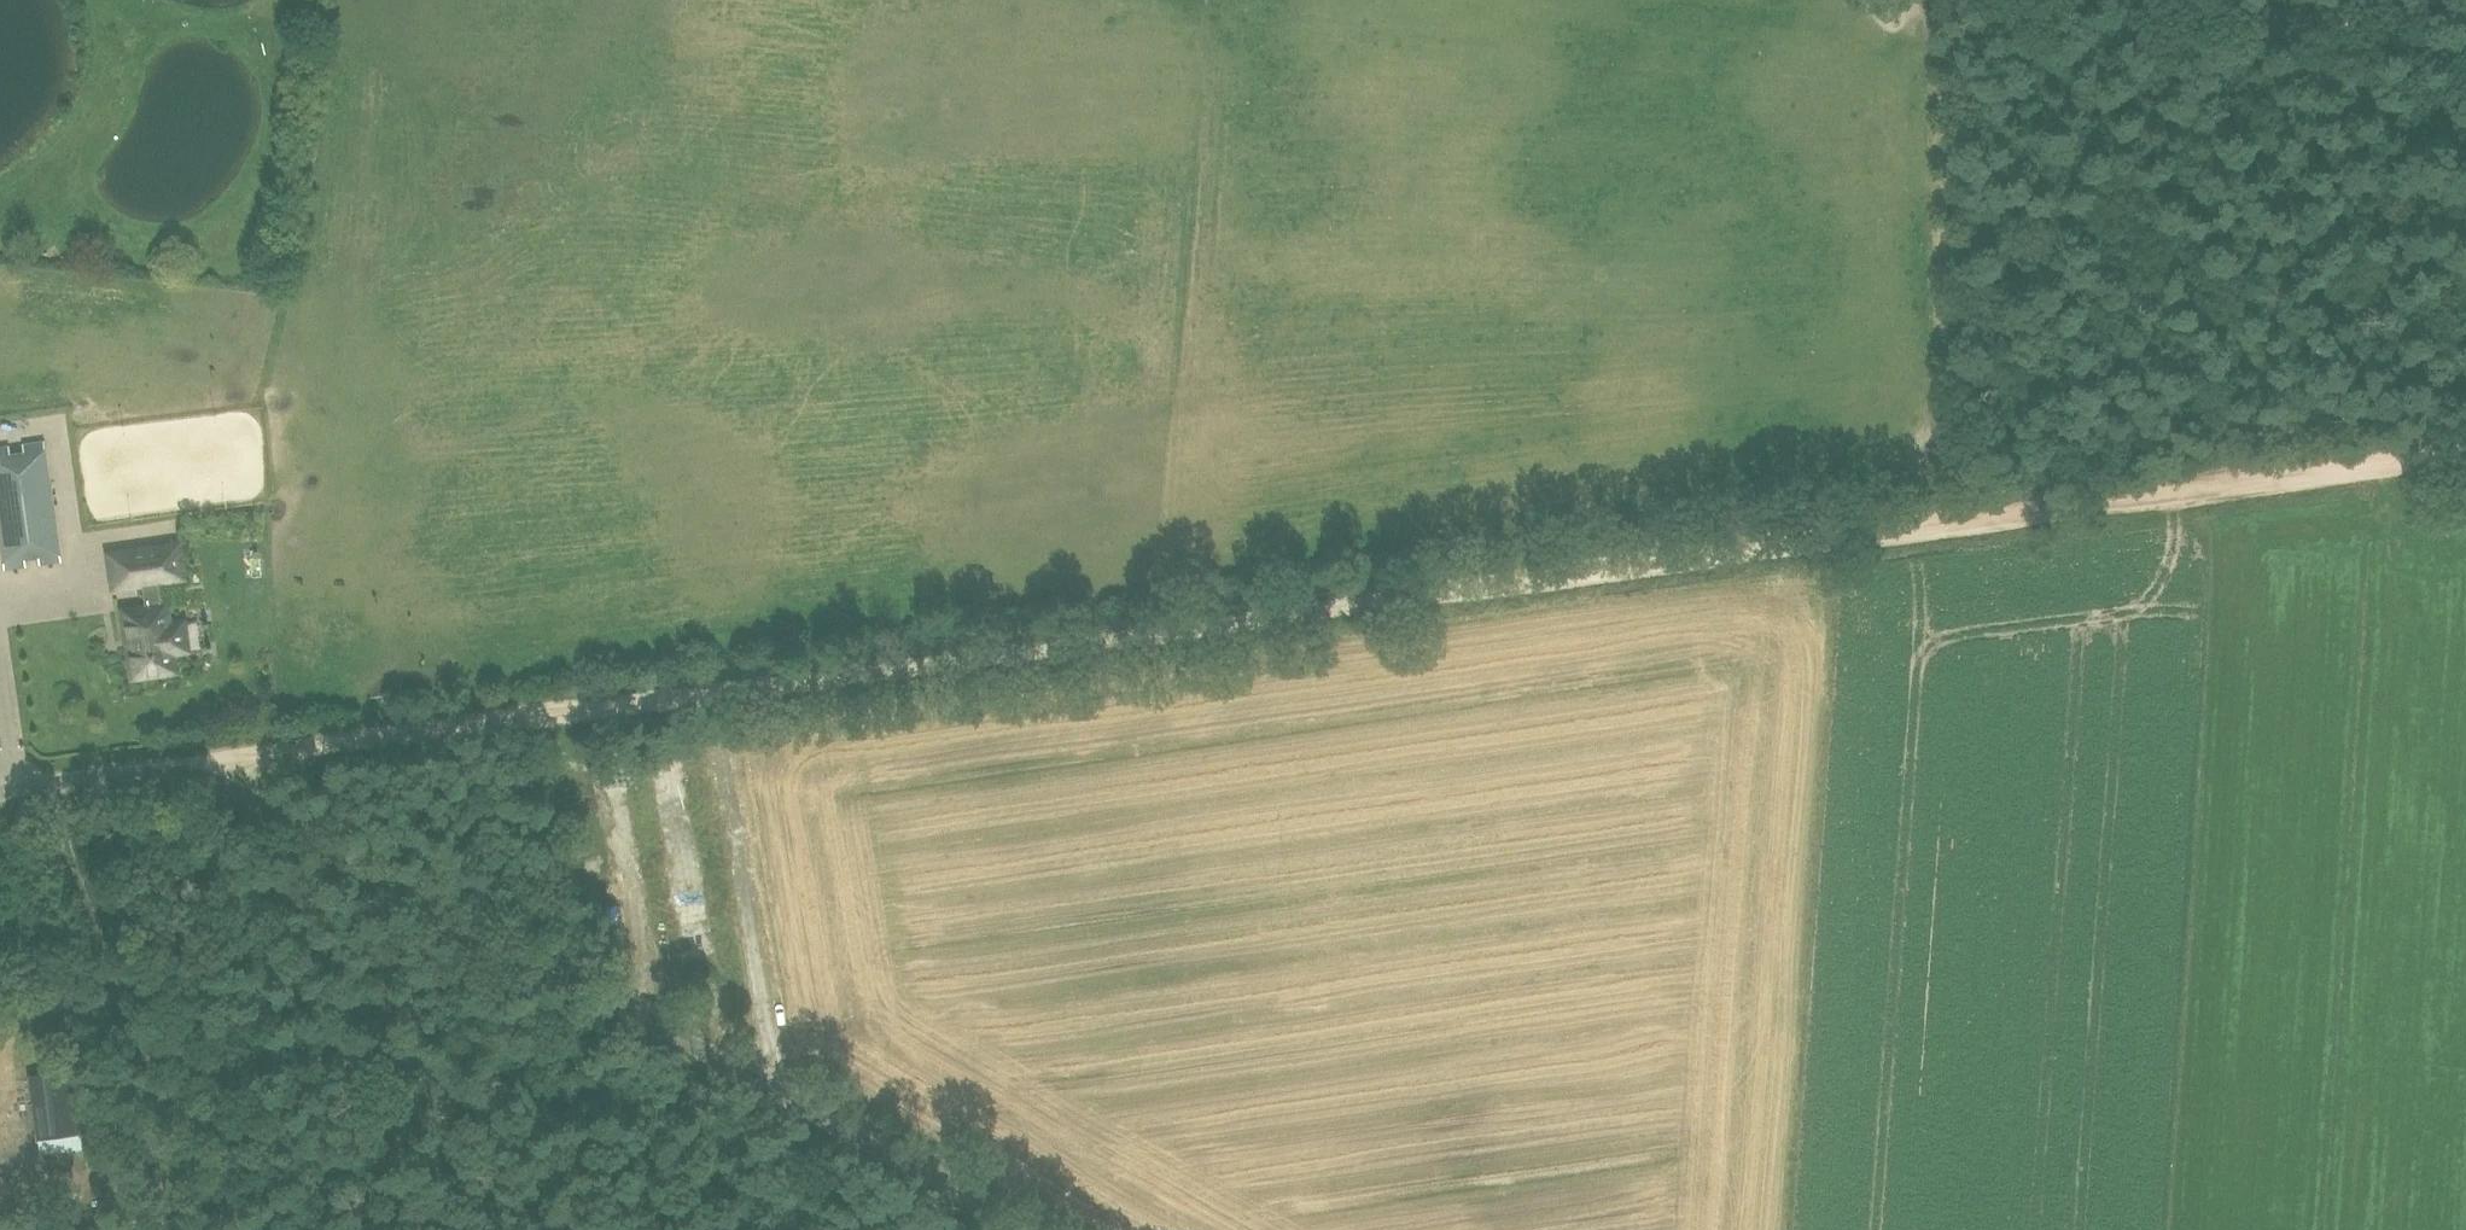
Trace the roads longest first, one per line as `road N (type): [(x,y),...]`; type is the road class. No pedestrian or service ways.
road 1 (track): [(1949,524),(244,759),(202,776)]
road 2 (unclassified): [(1021,1229),(217,782),(134,775),(0,794)]
road 3 (track): [(1951,0),(1939,469),(1949,524)]
road 4 (track): [(2465,453),(1949,524)]
road 5 (track): [(60,786),(93,949),(170,1229)]
road 6 (track): [(2192,0),(2465,44)]

